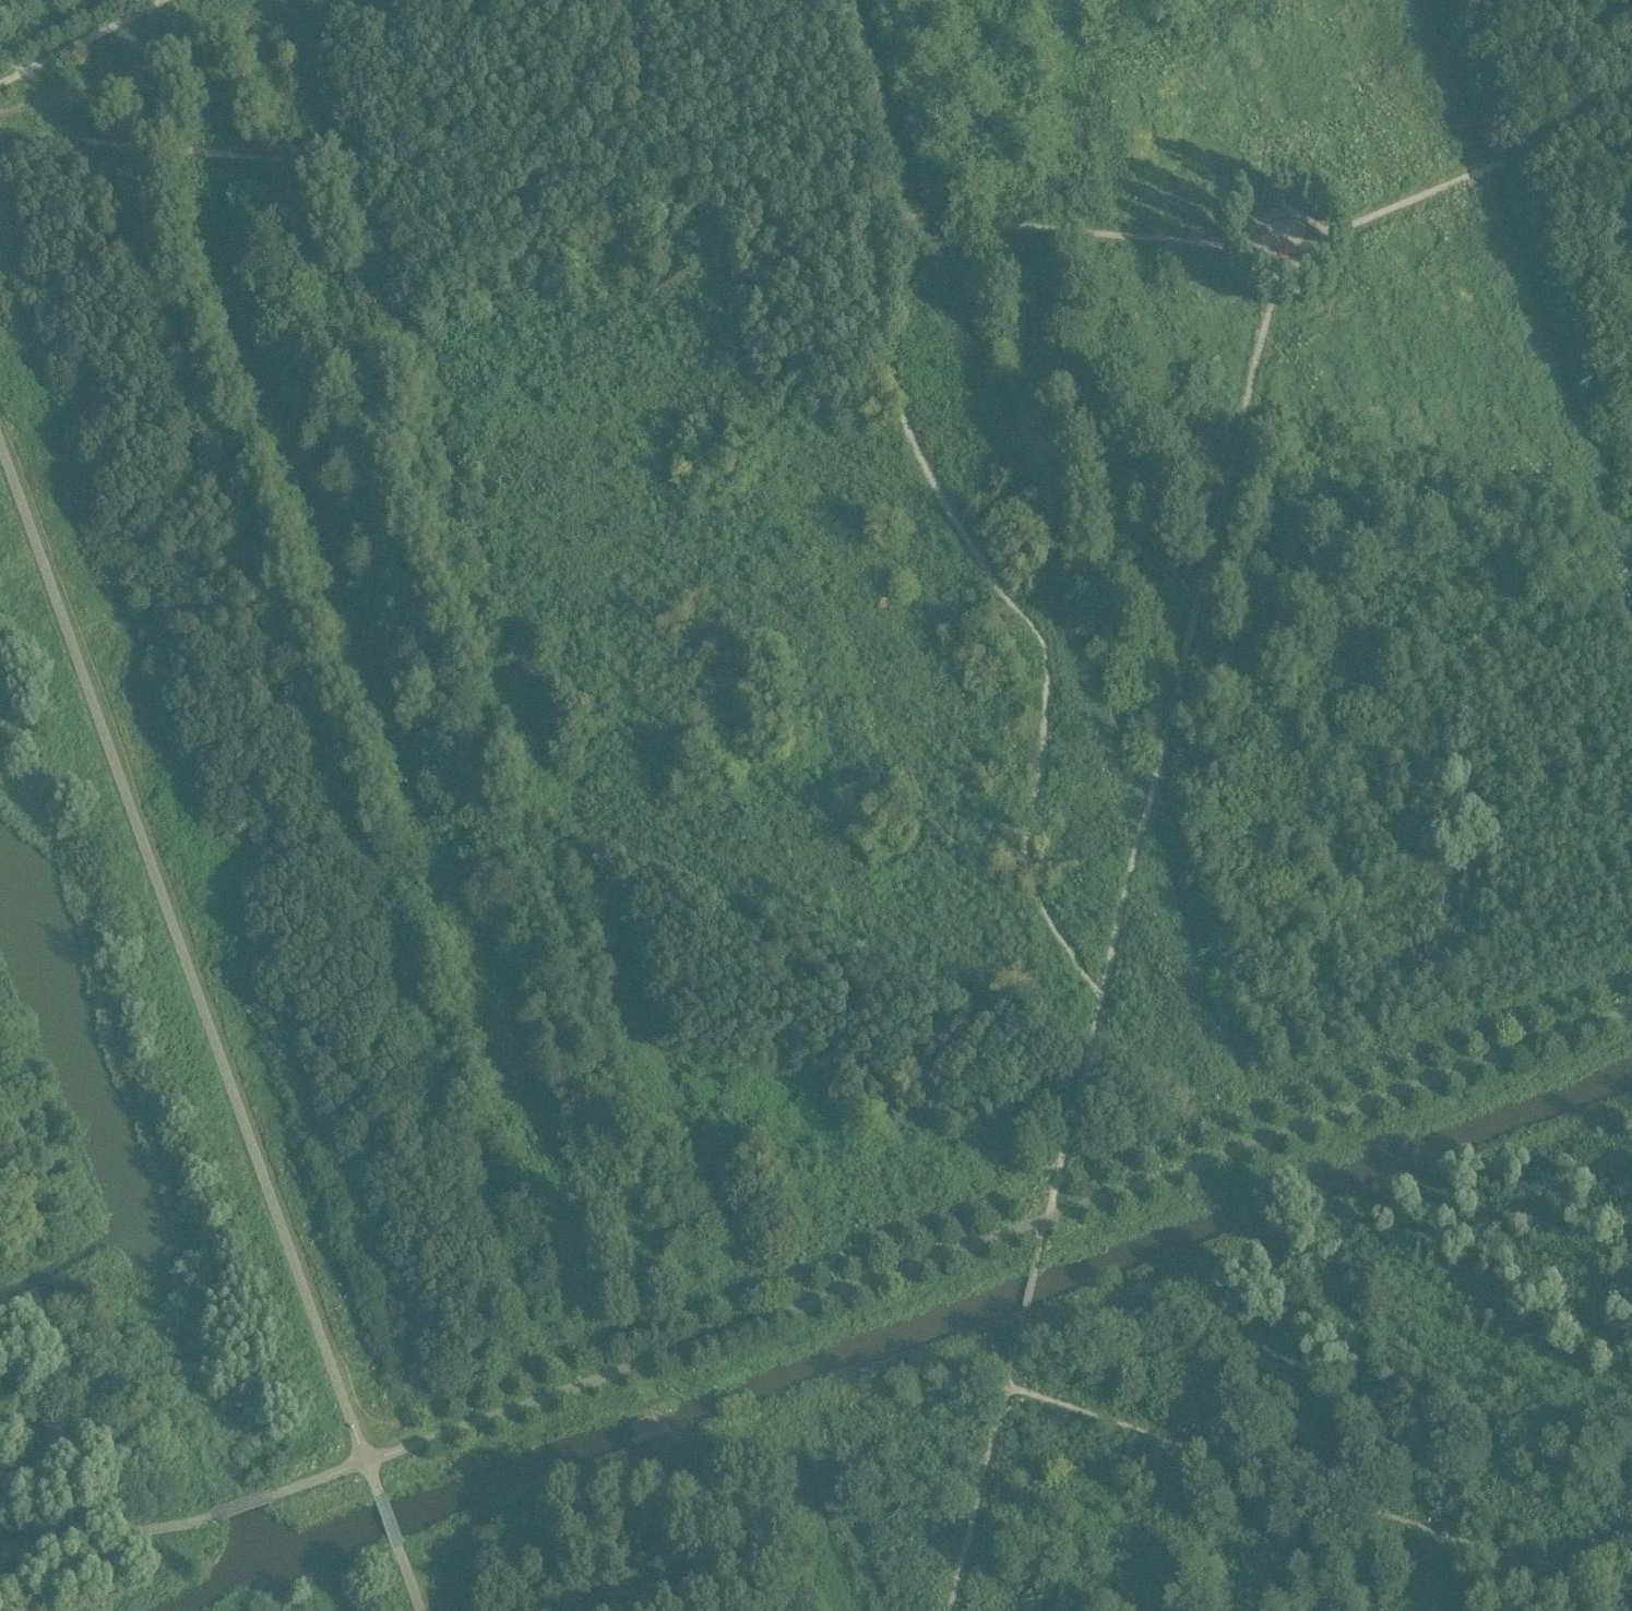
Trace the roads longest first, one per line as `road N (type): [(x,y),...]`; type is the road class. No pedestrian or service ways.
road 1 (track): [(1018,1339),(1631,1116)]

